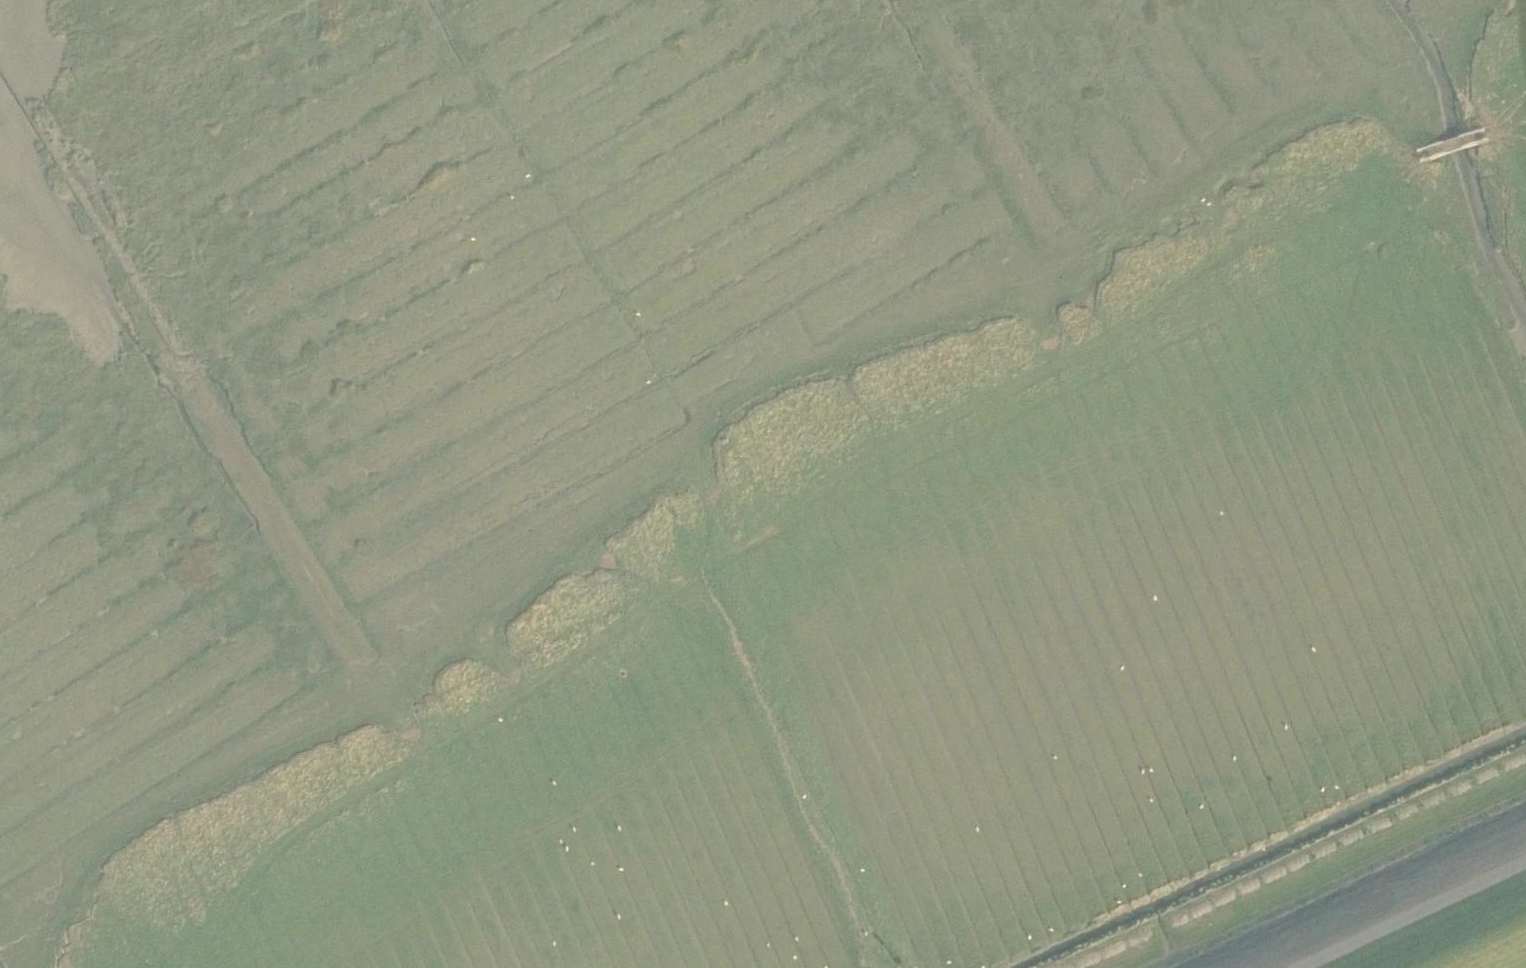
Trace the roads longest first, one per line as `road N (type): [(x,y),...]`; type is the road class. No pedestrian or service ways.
road 1 (track): [(1301,967),(1525,862)]

